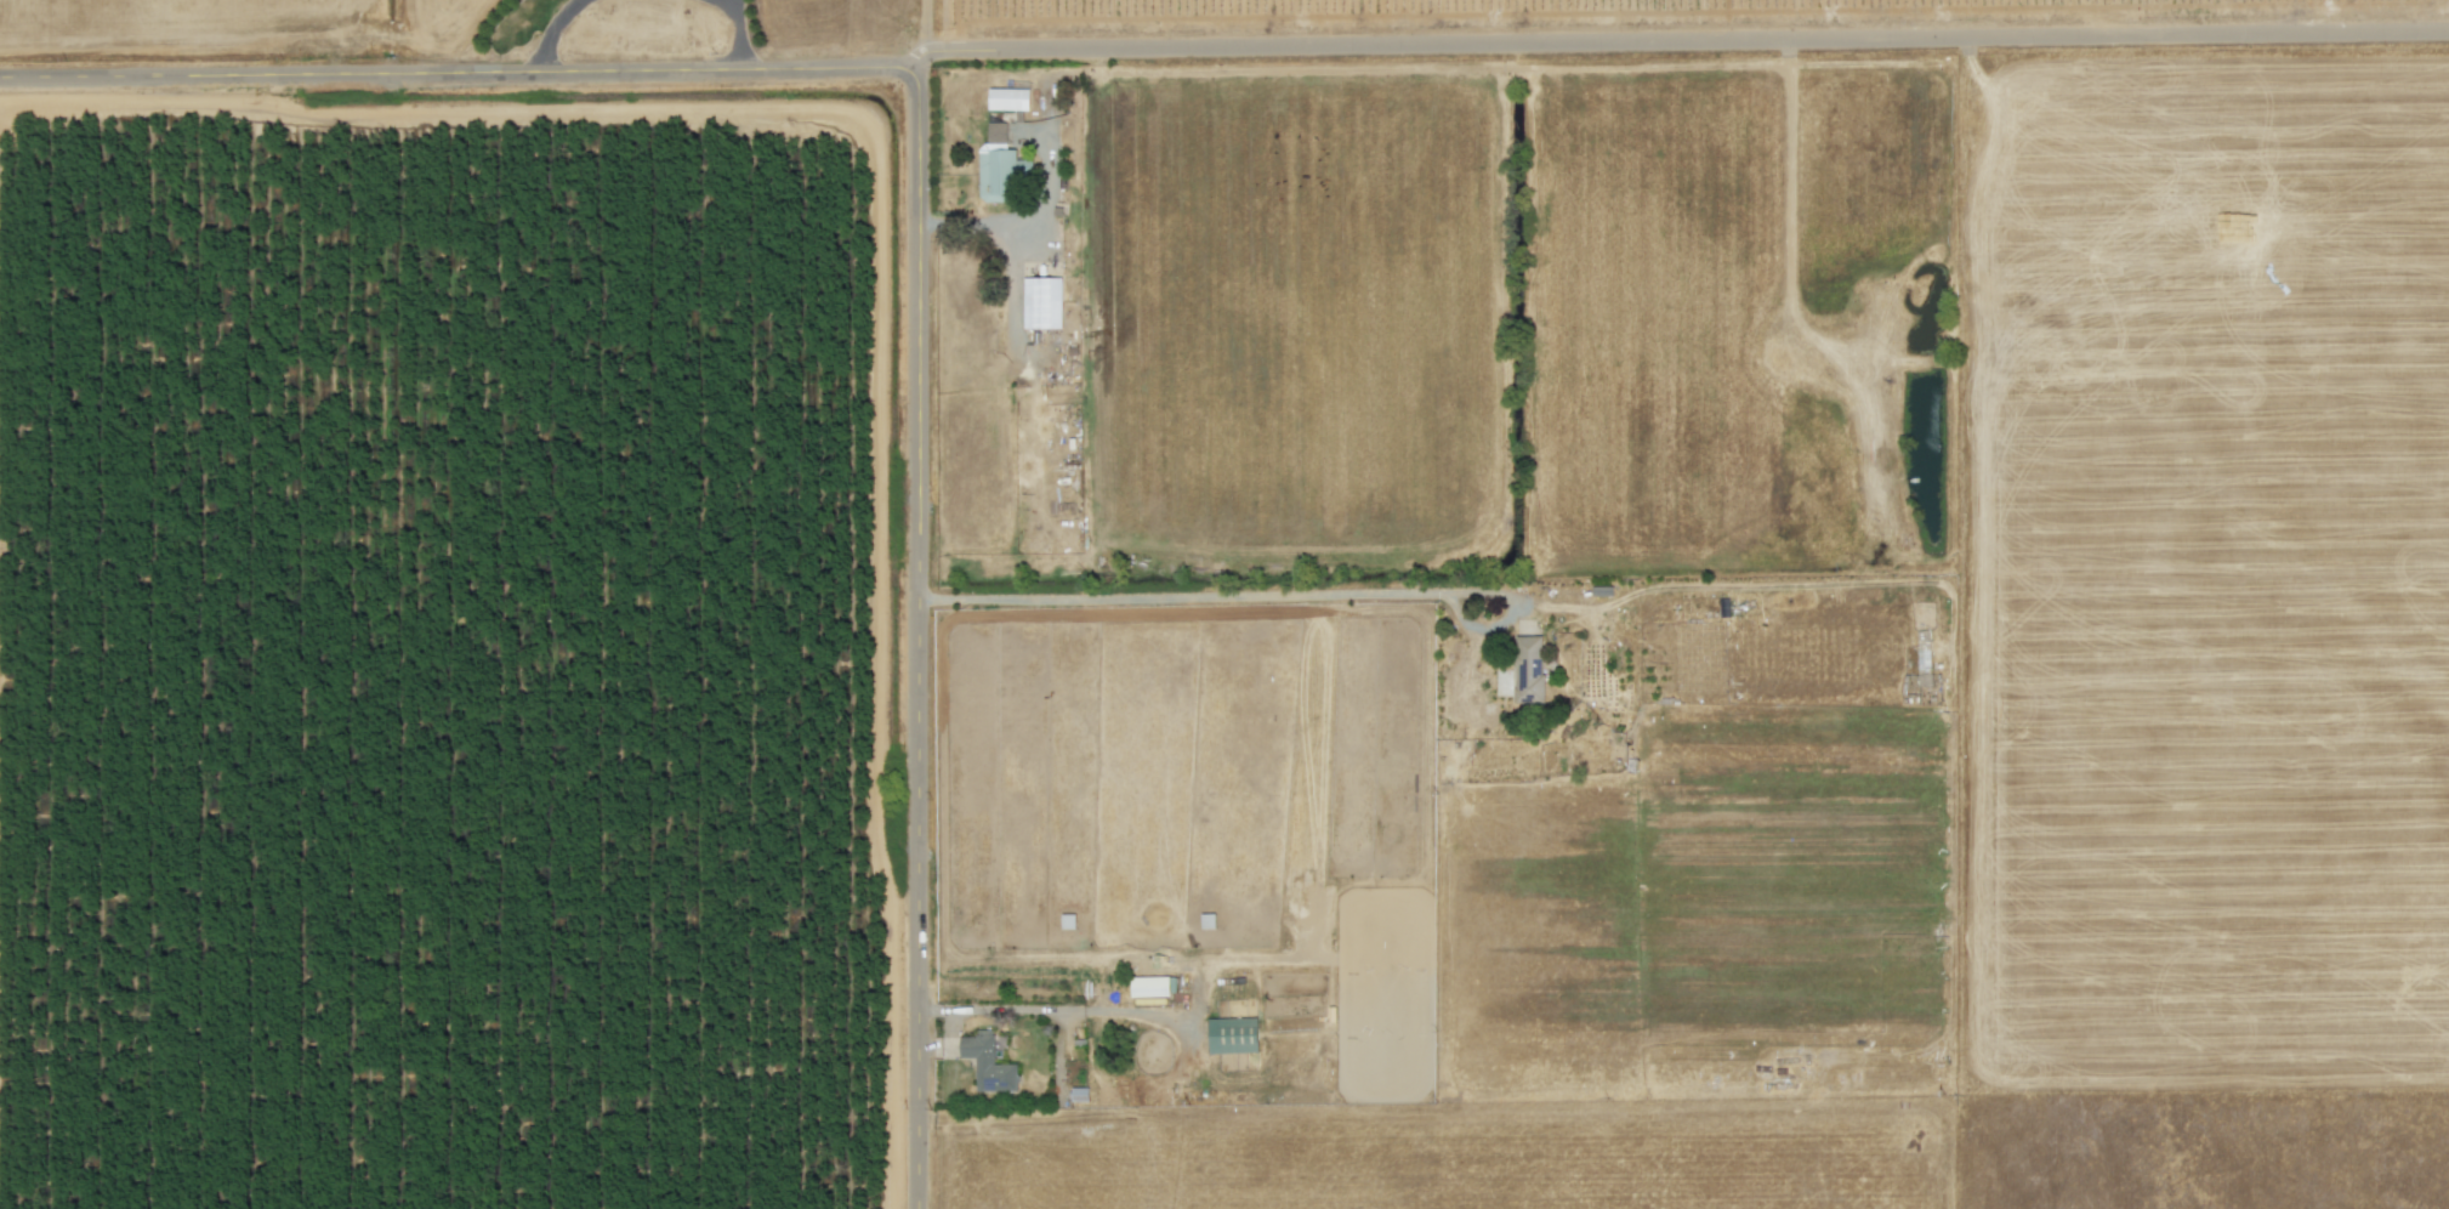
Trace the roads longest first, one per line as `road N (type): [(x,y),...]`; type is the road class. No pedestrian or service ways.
road 1 (residential): [(921,67),(2448,37)]
road 2 (tertiary): [(919,1208),(921,67)]
road 3 (tertiary): [(0,77),(921,67)]

